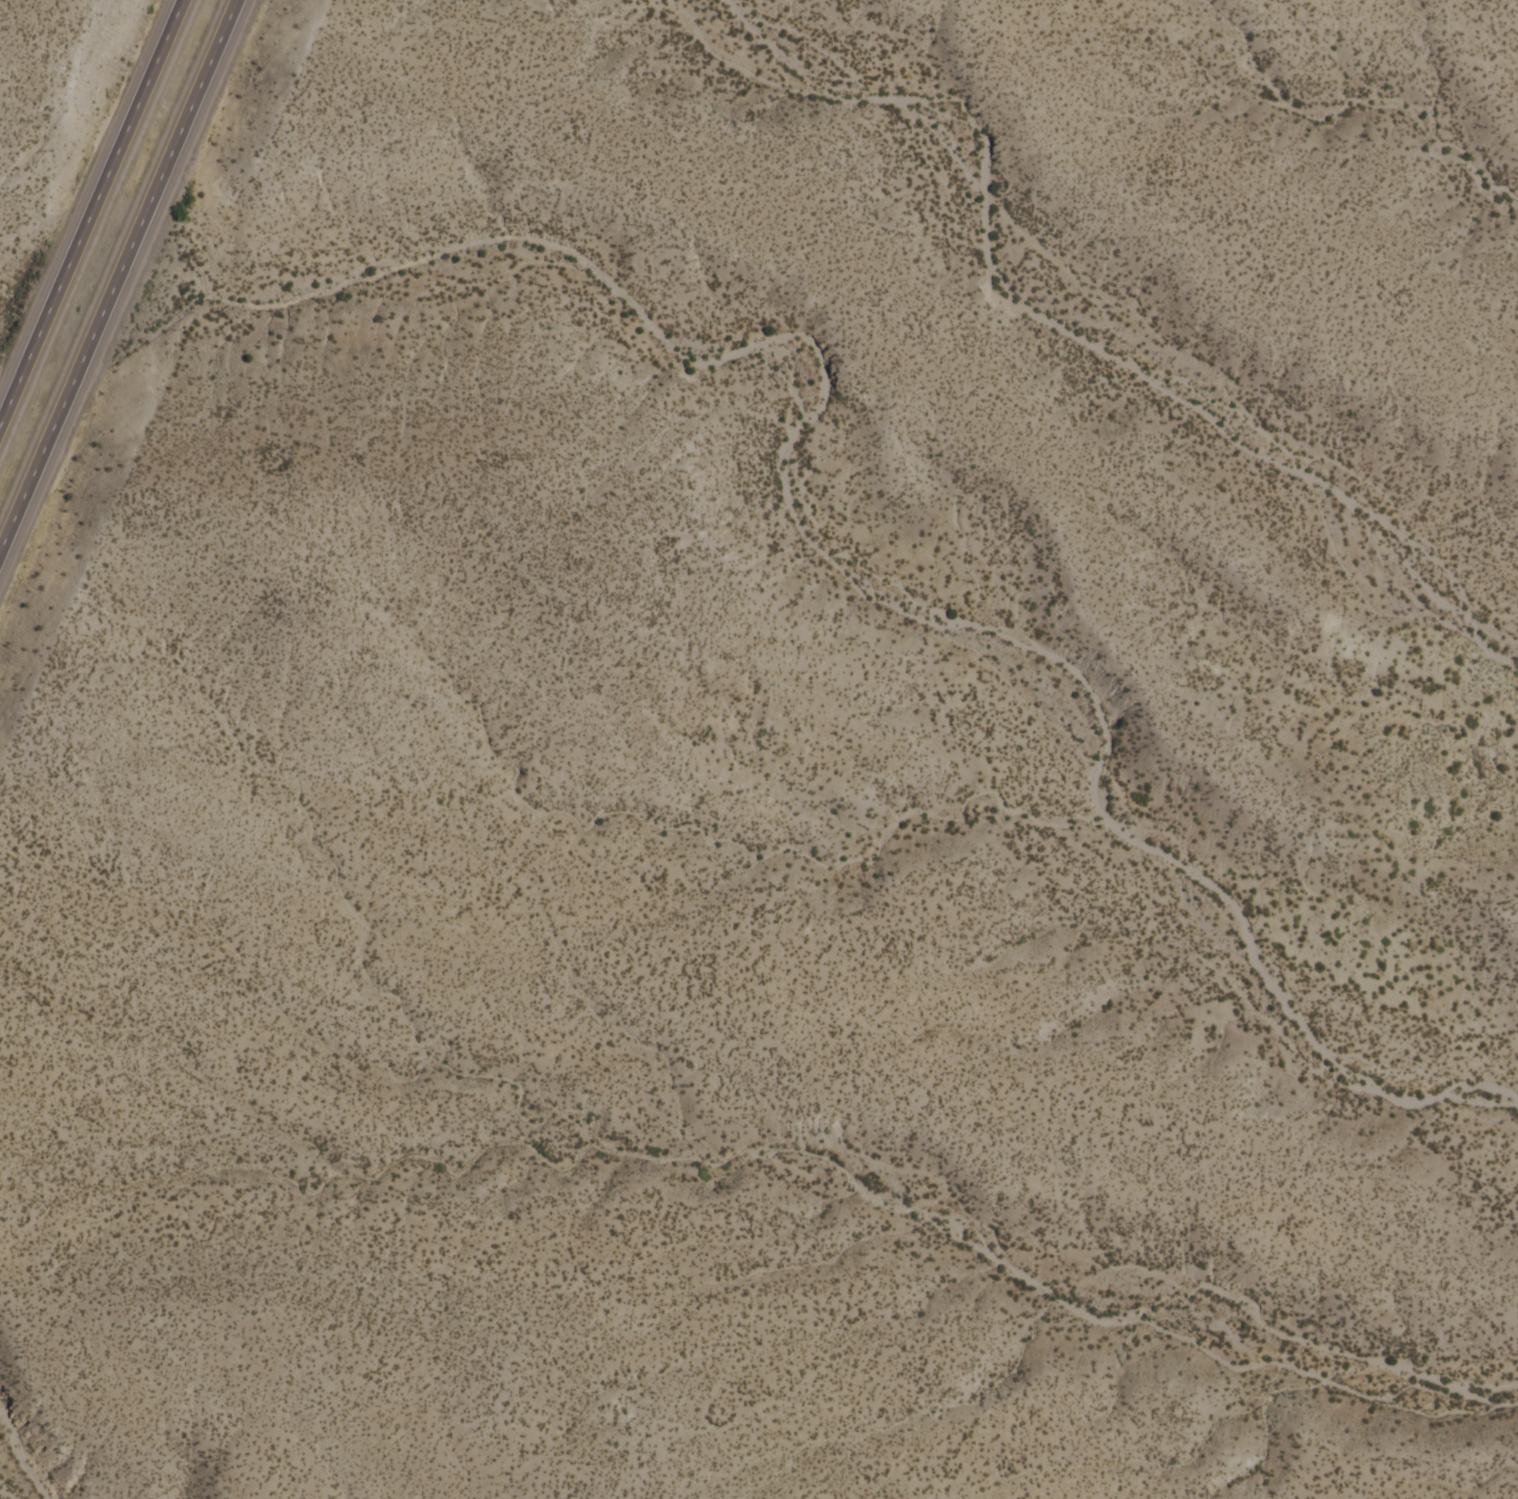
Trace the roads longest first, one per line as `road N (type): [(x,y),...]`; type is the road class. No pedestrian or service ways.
road 1 (motorway): [(0,552),(237,0)]
road 2 (motorway): [(182,0),(0,425)]

